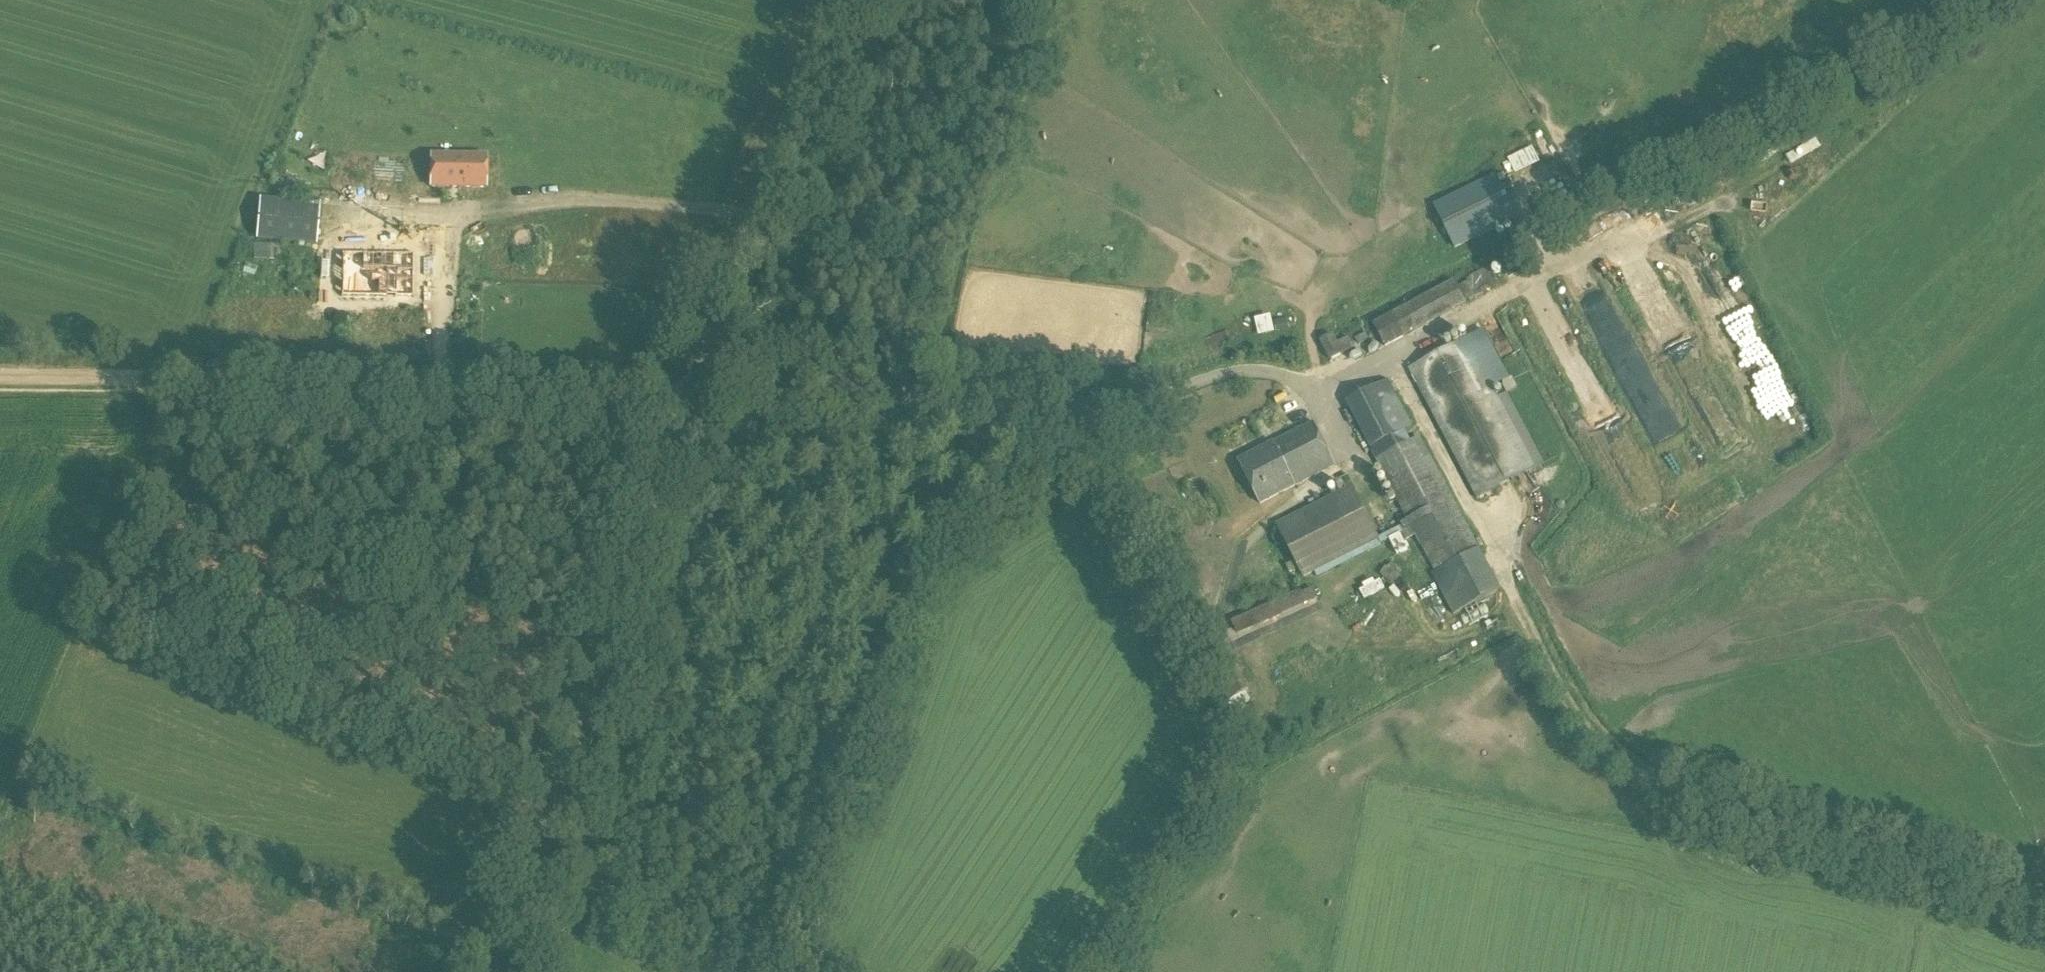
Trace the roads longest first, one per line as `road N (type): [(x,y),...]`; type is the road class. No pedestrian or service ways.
road 1 (unclassified): [(500,971),(661,525),(734,274),(831,0)]
road 2 (track): [(701,386),(0,379)]
road 3 (track): [(1315,390),(1267,373),(1167,393),(701,386)]
road 4 (track): [(727,971),(524,906)]

